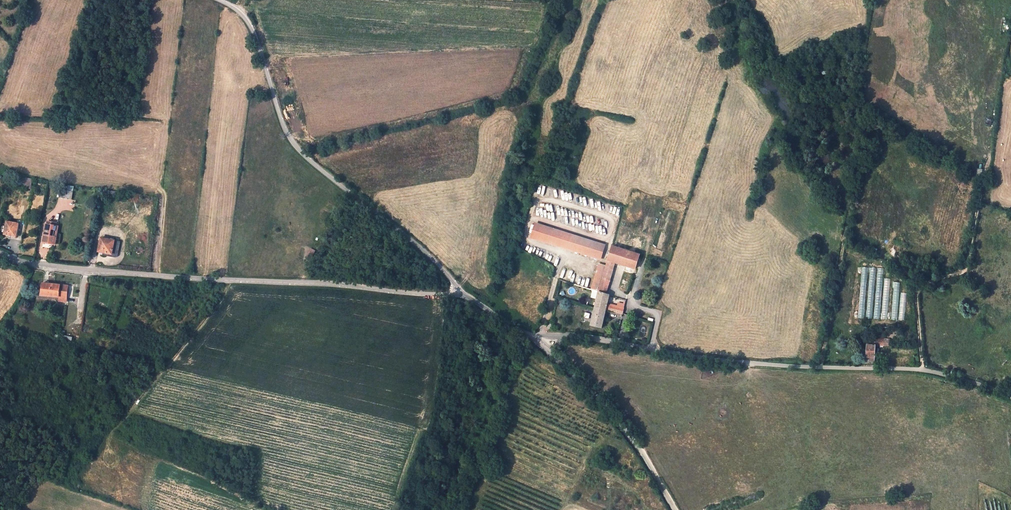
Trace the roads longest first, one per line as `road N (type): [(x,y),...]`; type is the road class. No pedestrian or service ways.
road 1 (unclassified): [(465,295),(43,268),(0,254)]
road 2 (unclassified): [(1010,397),(922,370),(756,364),(561,336)]
road 3 (unclassified): [(218,0),(251,27),(282,122),(301,153),(426,253),(465,295)]
road 4 (track): [(987,155),(966,271),(918,287),(922,370)]
road 5 (unclassified): [(675,509),(641,450),(553,354)]

